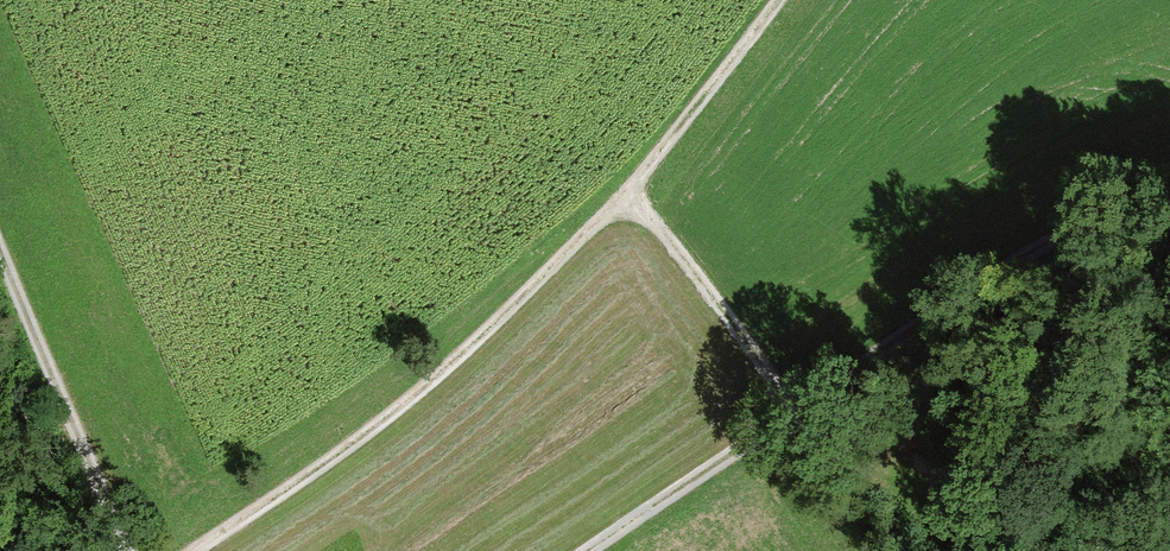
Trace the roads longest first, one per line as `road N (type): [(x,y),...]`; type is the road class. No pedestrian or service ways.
road 1 (track): [(197,550),(314,472),(475,337),(624,196)]
road 2 (track): [(624,196),(756,357),(791,415),(588,550)]
road 3 (track): [(791,415),(964,285),(1077,226),(1169,191)]
road 4 (track): [(0,264),(122,550)]
road 5 (track): [(624,196),(777,0)]
road 6 (track): [(800,408),(901,501)]

